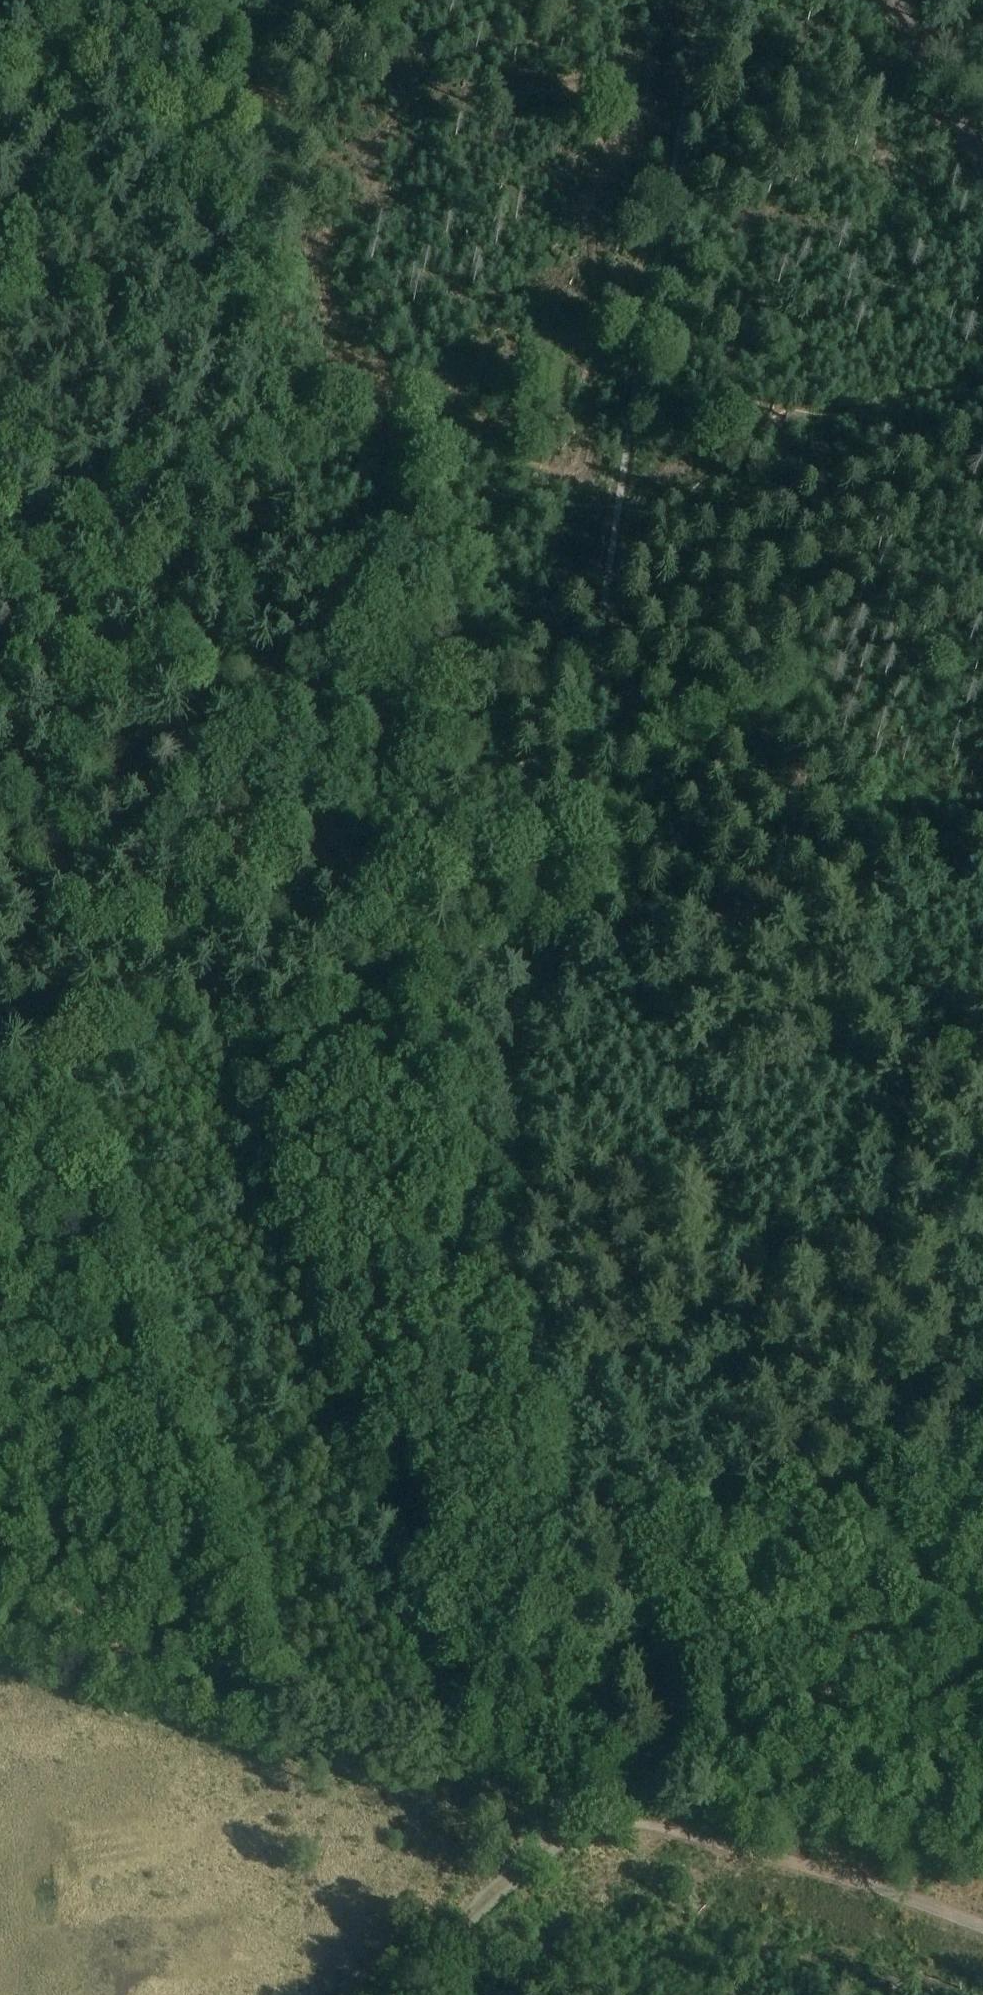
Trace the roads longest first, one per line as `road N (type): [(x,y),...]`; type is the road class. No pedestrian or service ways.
road 1 (track): [(982,860),(0,1082)]
road 2 (track): [(892,0),(982,170)]

